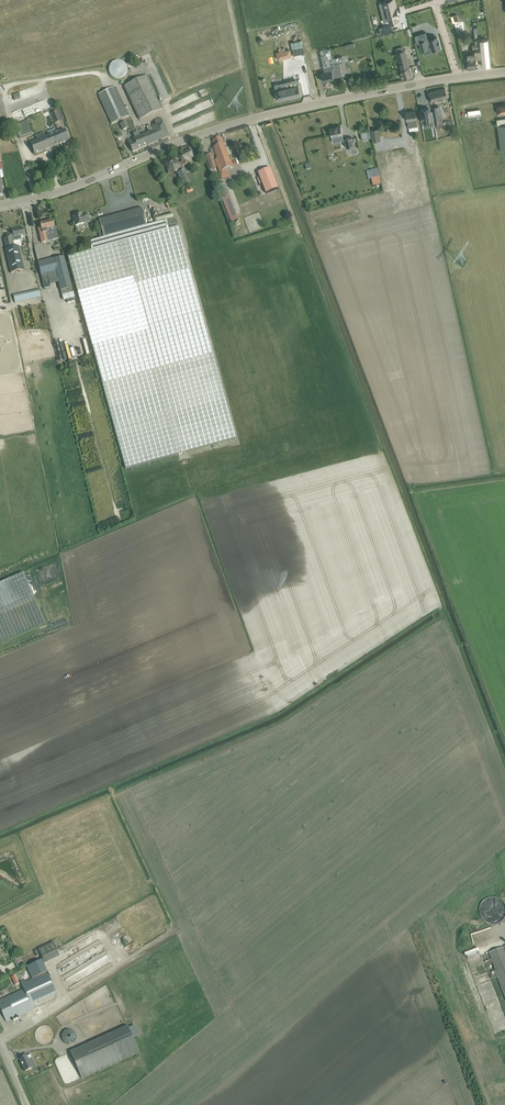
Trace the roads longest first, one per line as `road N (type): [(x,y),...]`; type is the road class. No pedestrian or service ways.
road 1 (tertiary): [(0,206),(61,192),(220,128),(457,78)]

